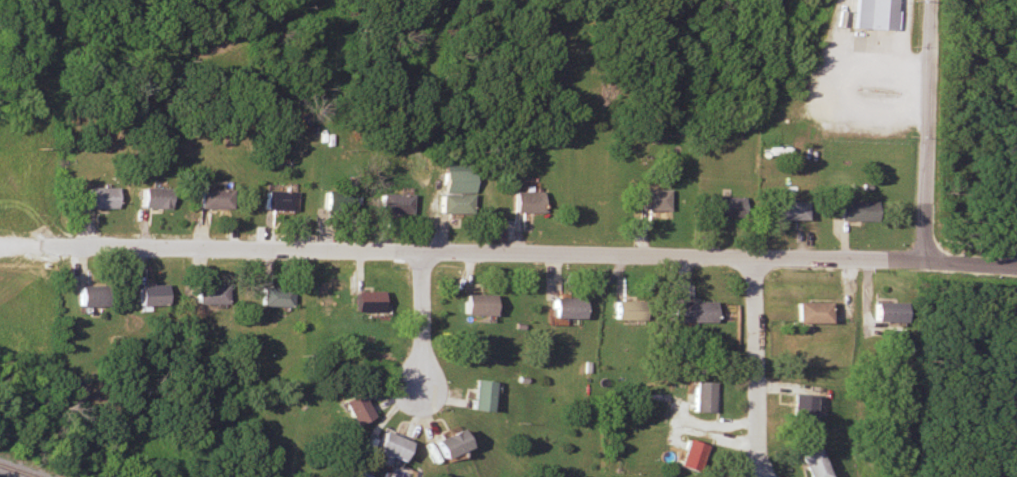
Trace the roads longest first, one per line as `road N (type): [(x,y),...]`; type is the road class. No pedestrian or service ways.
road 1 (residential): [(1016,269),(27,247)]
road 2 (residential): [(926,262),(933,0)]
road 3 (residential): [(756,258),(751,476)]
road 4 (residential): [(423,253),(419,390)]

